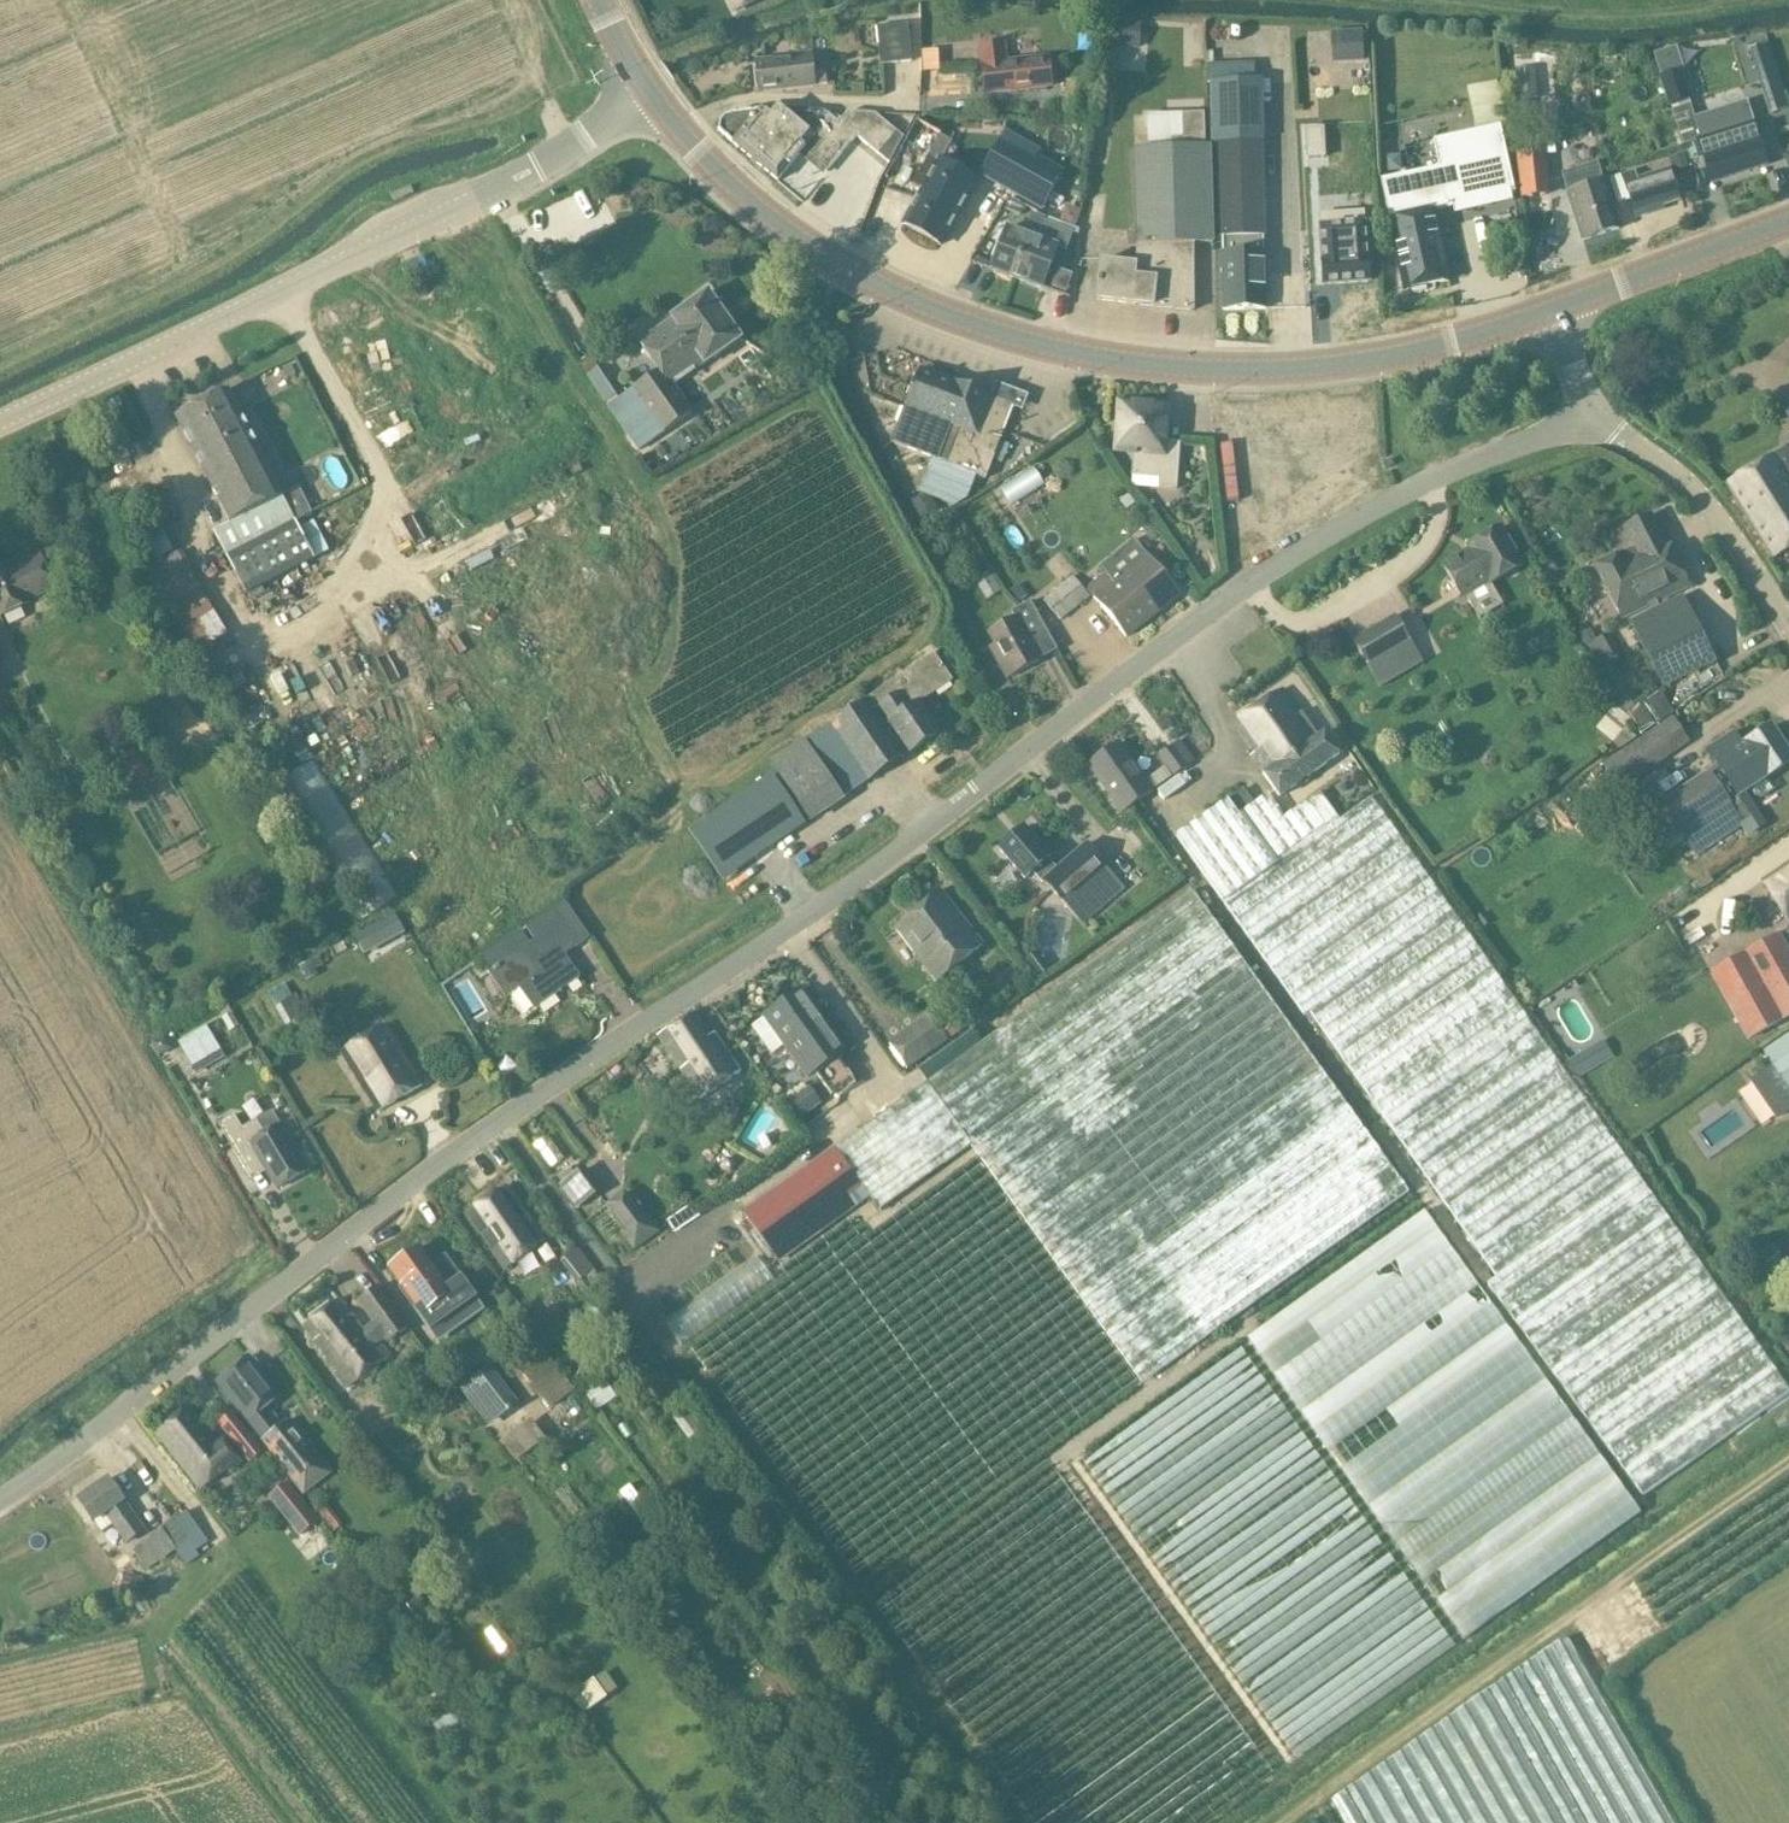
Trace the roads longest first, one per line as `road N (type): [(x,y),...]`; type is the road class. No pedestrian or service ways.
road 1 (residential): [(707,984),(900,858),(1037,744),(1266,582),(1394,502),(1592,420)]
road 2 (secondary): [(1552,310),(1444,345),(1333,365),(1198,369),(1107,360),(996,332),(840,264),(765,218),(678,131)]
road 3 (unclassified): [(0,1498),(199,1360),(519,1112),(707,984)]
road 4 (tertiary): [(0,419),(581,142),(646,90)]
road 5 (residential): [(678,131),(755,105),(1036,113)]
road 6 (unclassified): [(1788,625),(1704,502),(1669,468),(1592,420)]
road 7 (secondary): [(1788,223),(1552,310)]

